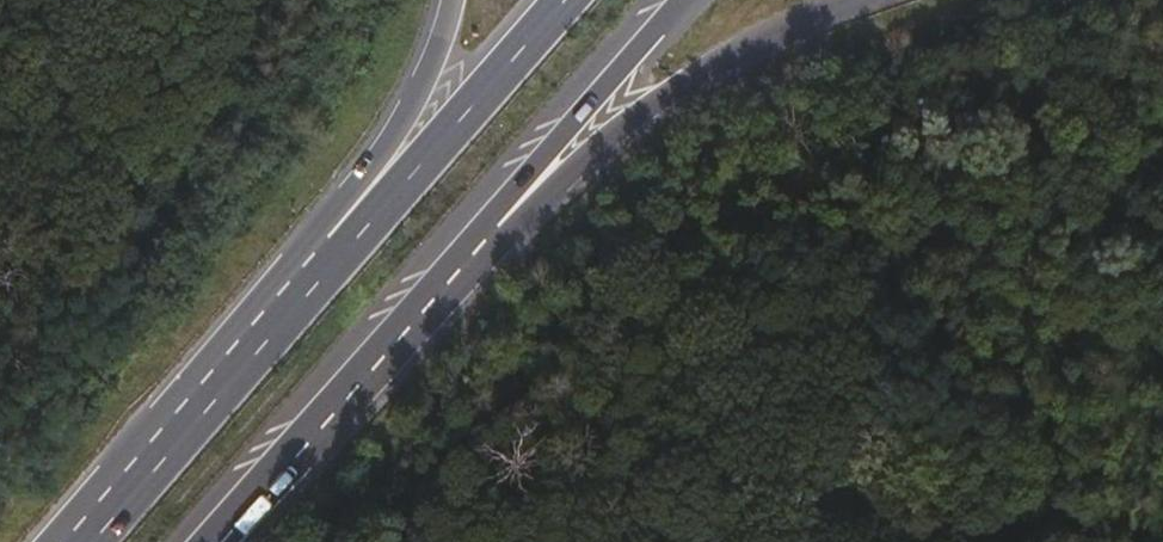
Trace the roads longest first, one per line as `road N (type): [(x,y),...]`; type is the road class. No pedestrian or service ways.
road 1 (trunk): [(498,223),(824,25),(882,0)]
road 2 (trunk): [(568,0),(284,325)]
road 3 (trunk): [(224,541),(498,223)]
road 4 (trunk): [(446,0),(414,95),(284,325)]
road 5 (trunk): [(498,223),(681,0)]
road 6 (trunk): [(284,325),(93,541)]

